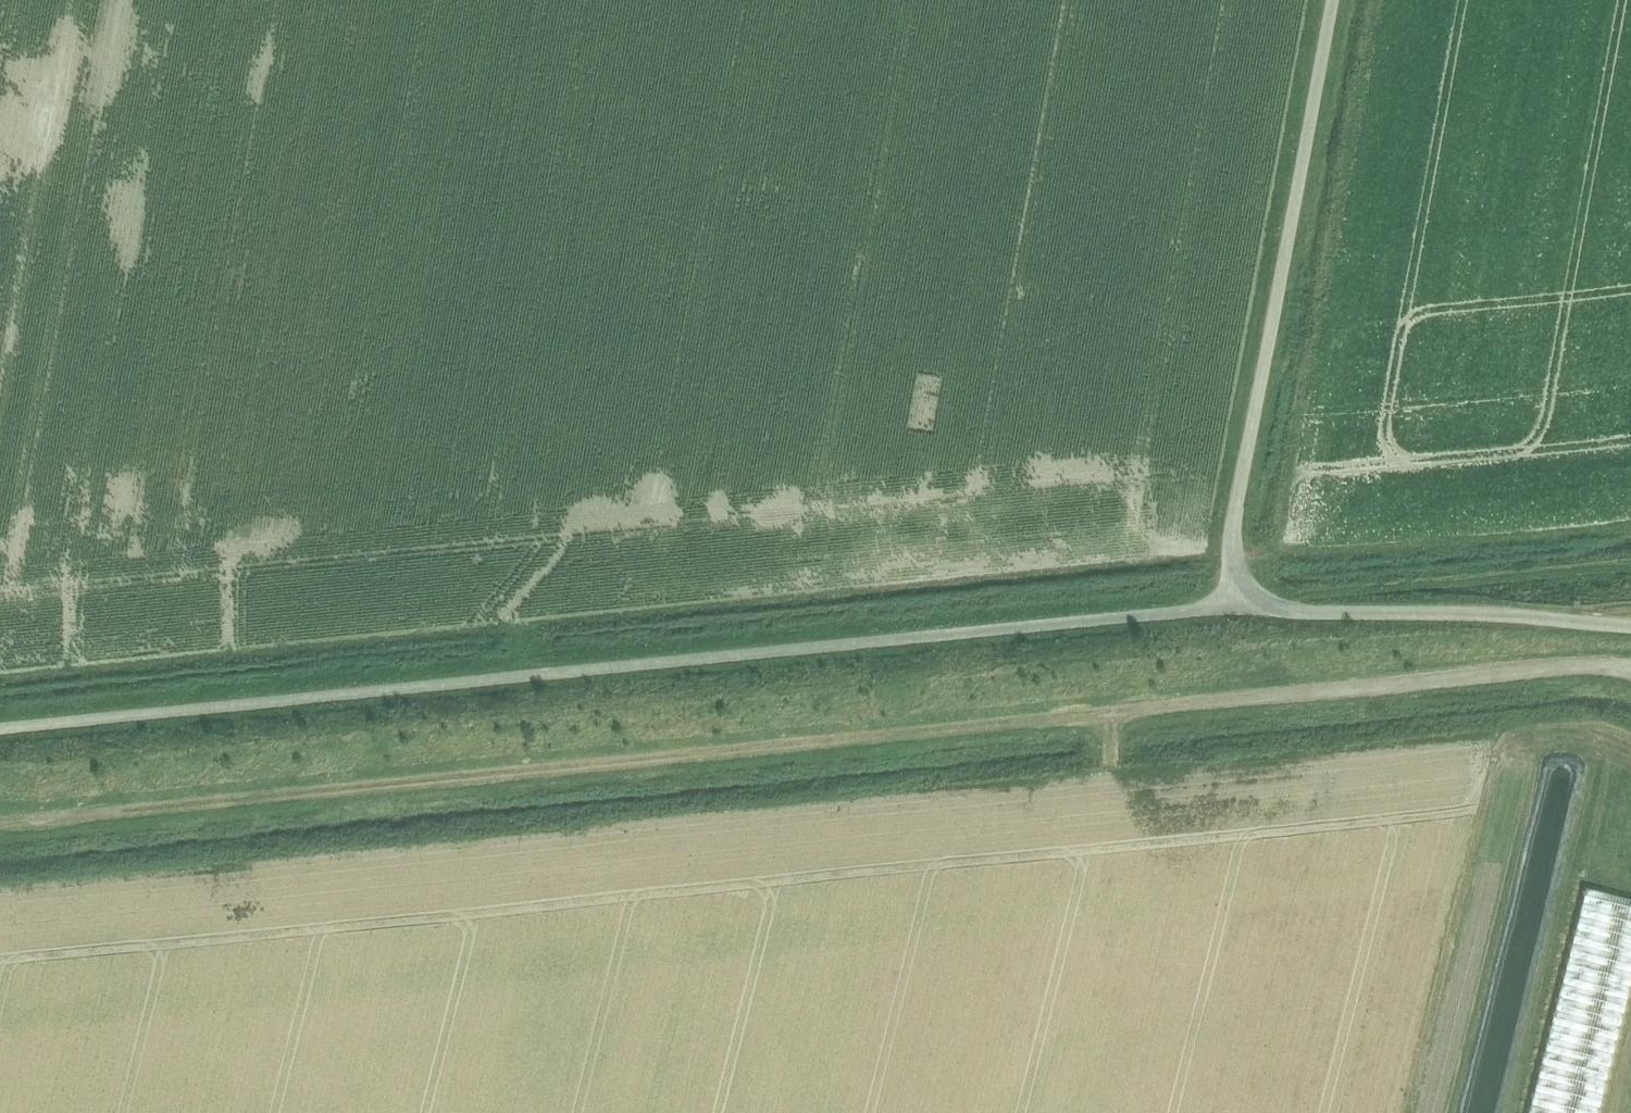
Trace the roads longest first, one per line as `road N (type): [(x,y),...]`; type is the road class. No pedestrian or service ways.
road 1 (unclassified): [(1234,602),(320,702),(0,727)]
road 2 (track): [(0,829),(1111,717),(1110,770)]
road 3 (unclassified): [(1234,602),(1234,511),(1335,0)]
road 4 (track): [(1111,717),(1630,672)]
road 5 (unclassified): [(1630,624),(1234,602)]

